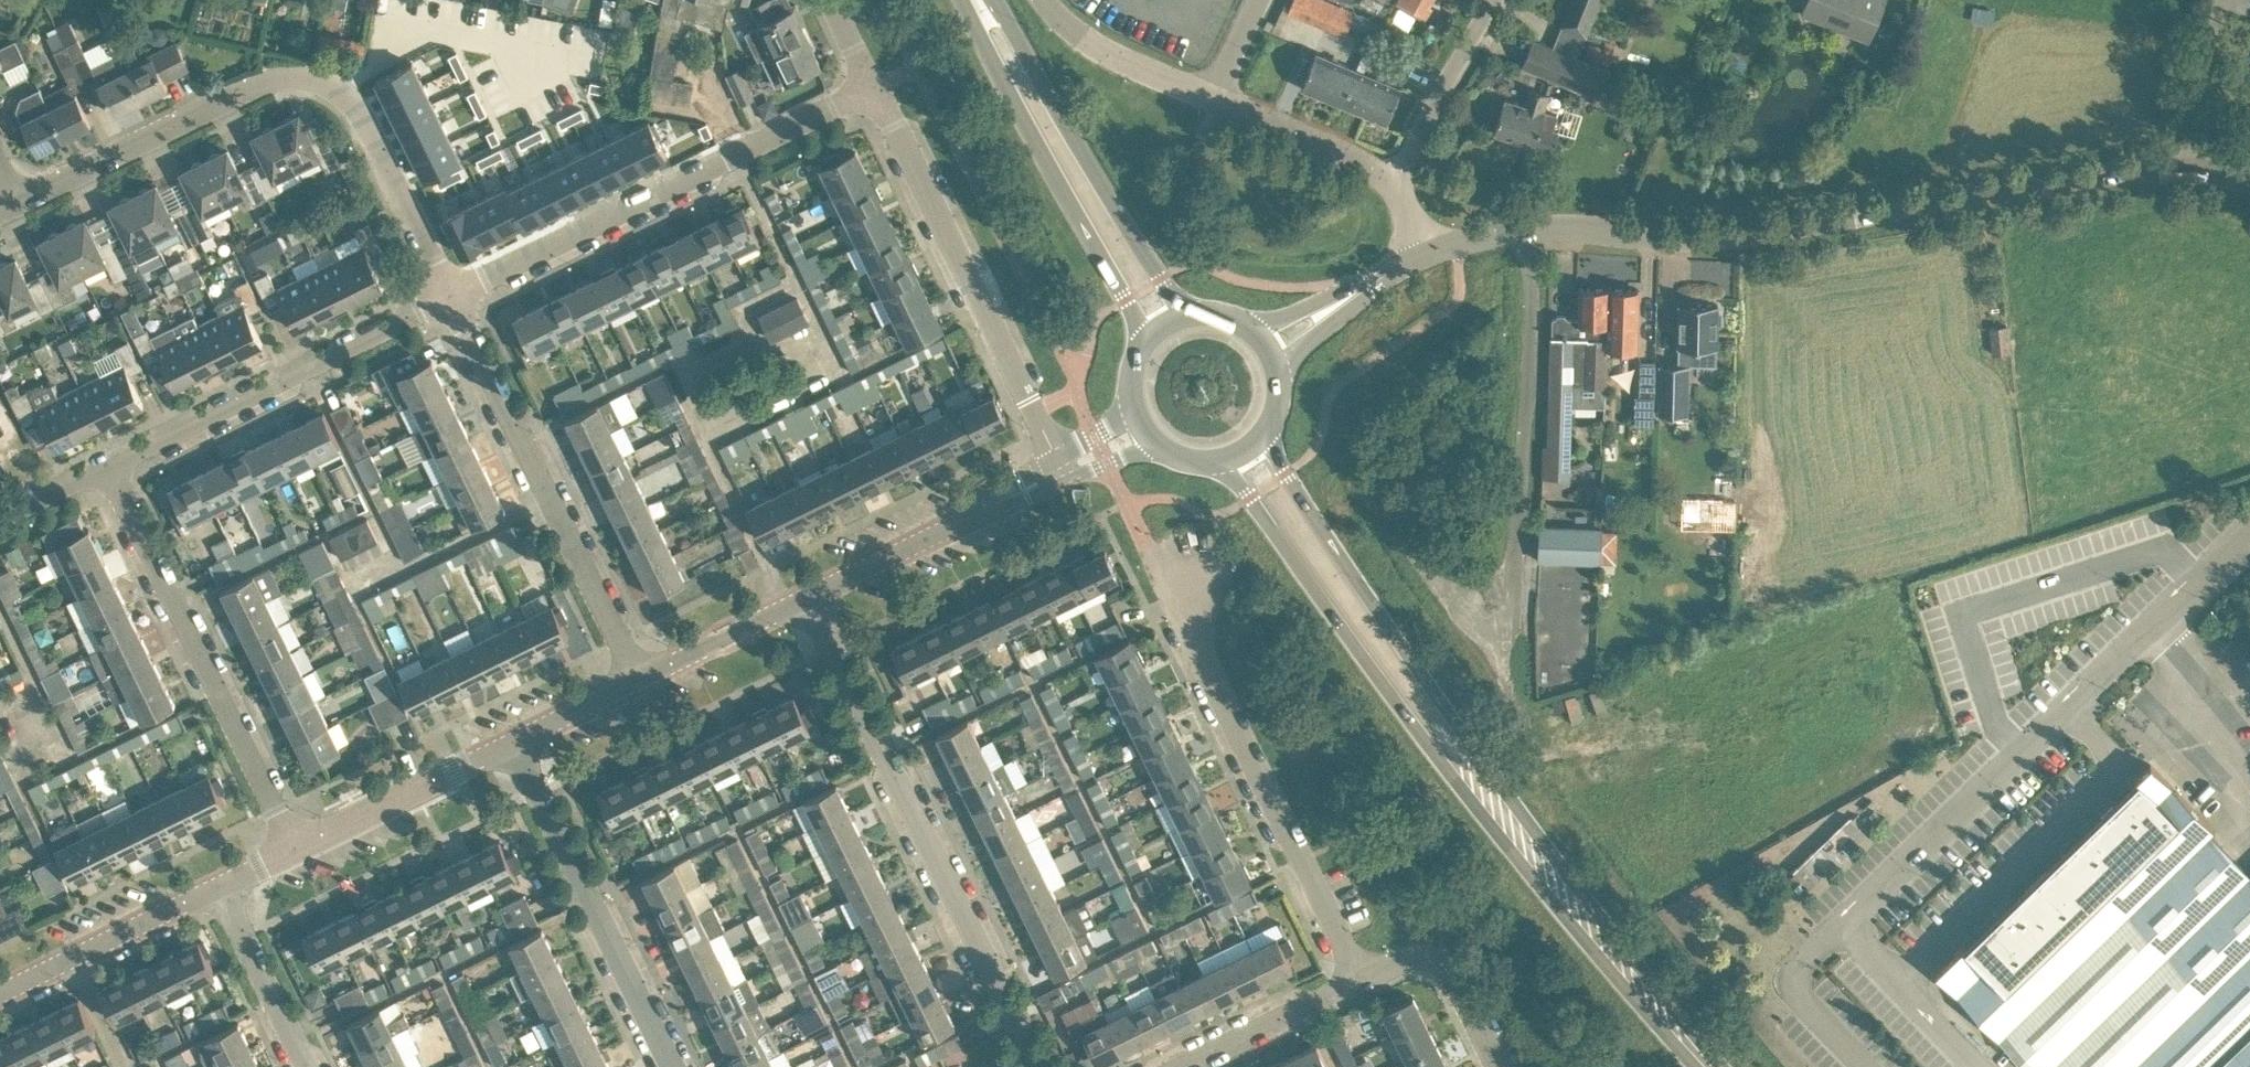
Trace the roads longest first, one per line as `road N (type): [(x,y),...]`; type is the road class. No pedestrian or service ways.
road 1 (secondary): [(1725,1066),(1455,724),(1286,474),(1268,424)]
road 2 (secondary): [(1206,461),(1233,478),(1428,747),(1698,1066)]
road 3 (residential): [(2249,181),(2187,167),(1713,239),(1534,234)]
road 4 (residential): [(15,200),(252,87),(310,81),(340,95),(367,122),(449,293)]
road 5 (residential): [(1039,1066),(808,599)]
road 6 (residential): [(1355,972),(1199,665),(1149,547)]
road 7 (residential): [(449,293),(867,86)]
road 8 (residential): [(1534,234),(1513,671)]
road 9 (residential): [(638,680),(449,293)]
road 10 (residential): [(298,845),(107,461)]
road 11 (residential): [(1057,457),(867,86)]
road 12 (secondary): [(973,0),(980,36),(1147,339)]
road 13 (residential): [(107,461),(449,293)]
road 14 (secondary): [(1192,314),(987,0)]
road 15 (residential): [(672,1066),(510,740)]
road 16 (tertiary): [(0,994),(219,884)]
road 17 (tertiary): [(808,599),(1025,490)]
road 18 (tertiary): [(298,845),(510,740)]
road 19 (residential): [(1393,180),(1492,0)]
road 20 (residential): [(1175,1066),(1355,972)]
road 21 (residential): [(308,1066),(219,884)]
road 22 (residential): [(1497,1066),(1456,986),(1426,965),(1392,960),(1355,972)]
road 23 (residential): [(1393,180),(1211,100)]
road 24 (unclassified): [(1211,100),(1090,45),(1044,0)]
road 25 (tertiary): [(638,680),(808,599)]
road 26 (tertiary): [(510,740),(638,680)]

